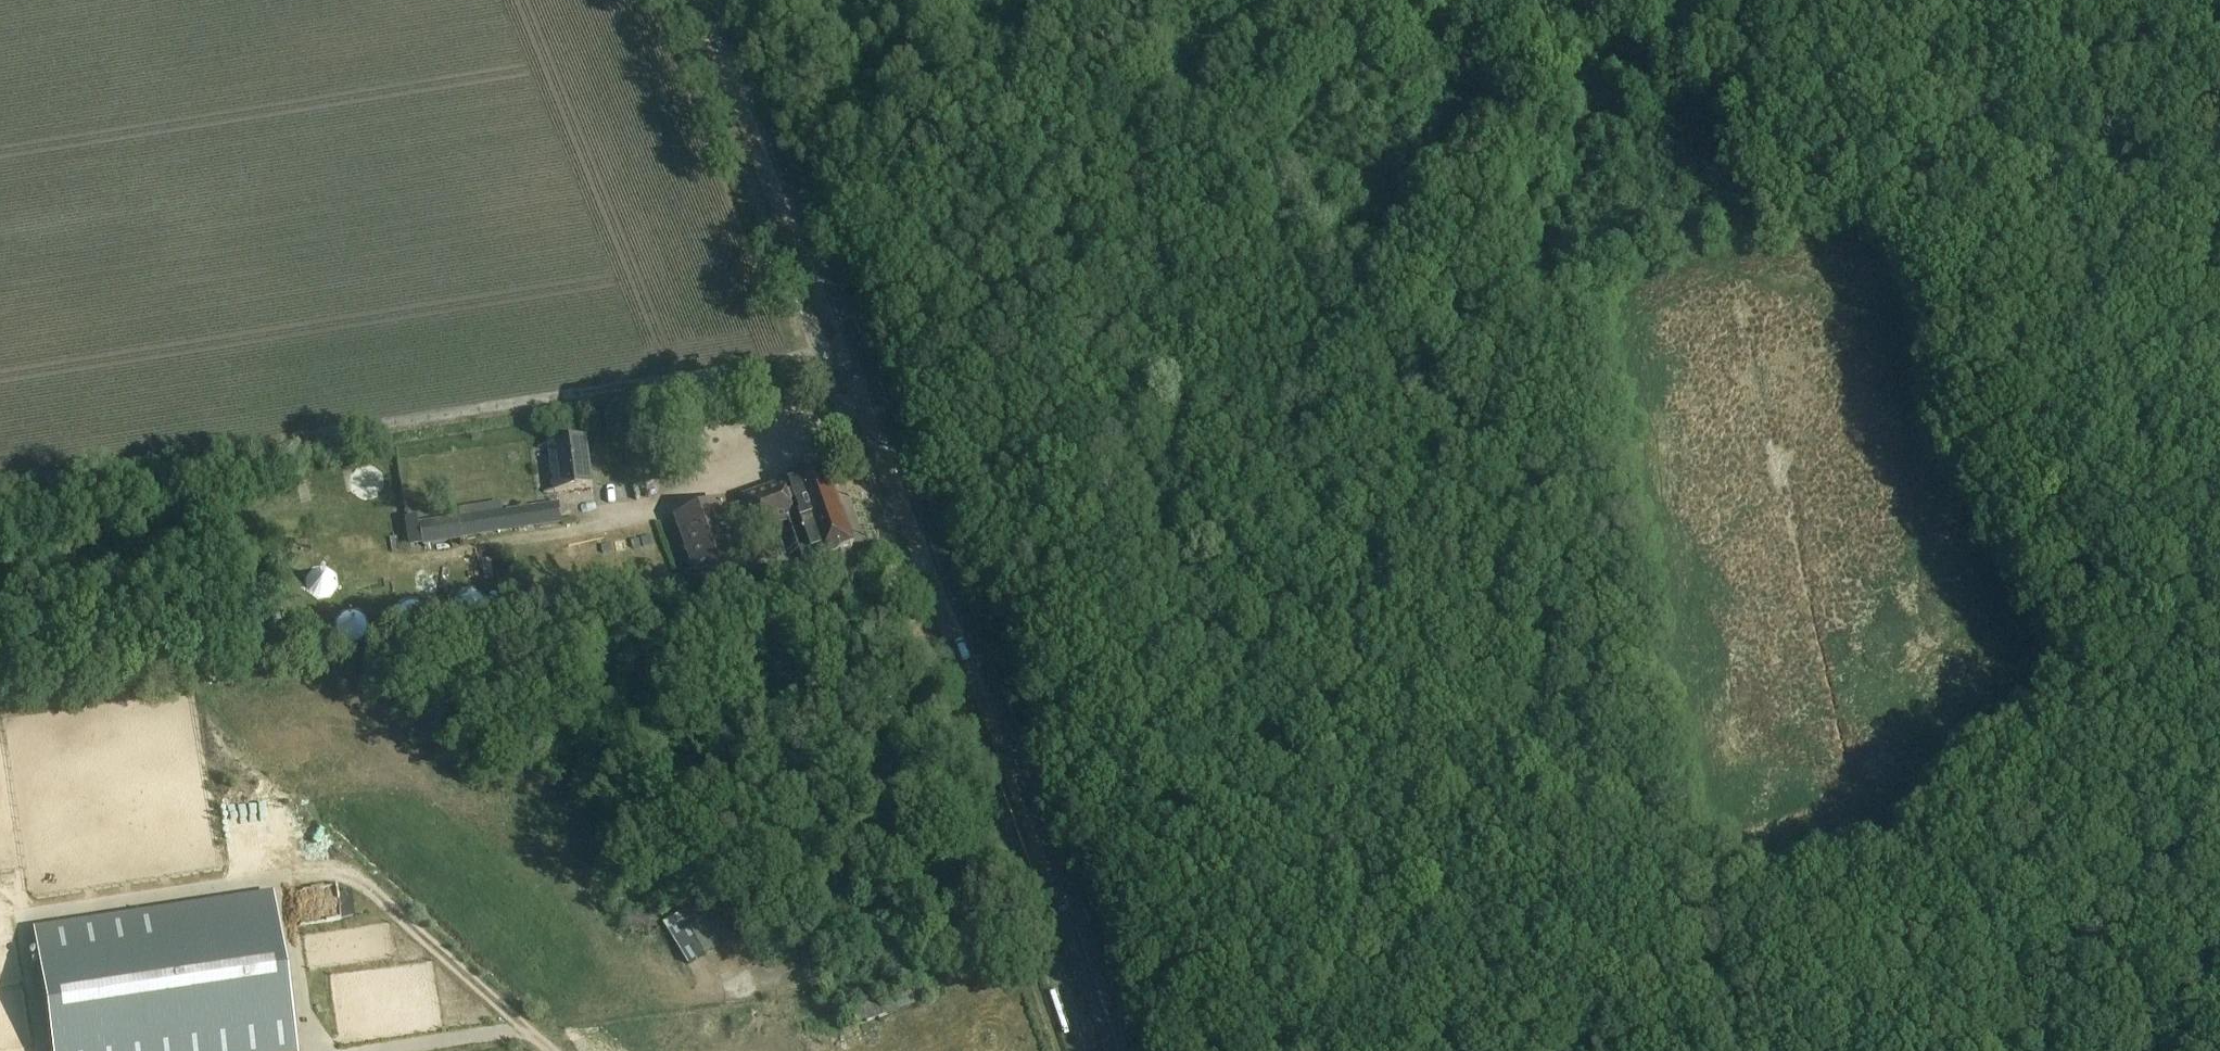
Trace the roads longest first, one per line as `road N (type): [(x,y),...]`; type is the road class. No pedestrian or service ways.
road 1 (primary): [(1121,1050),(885,429),(710,0)]

